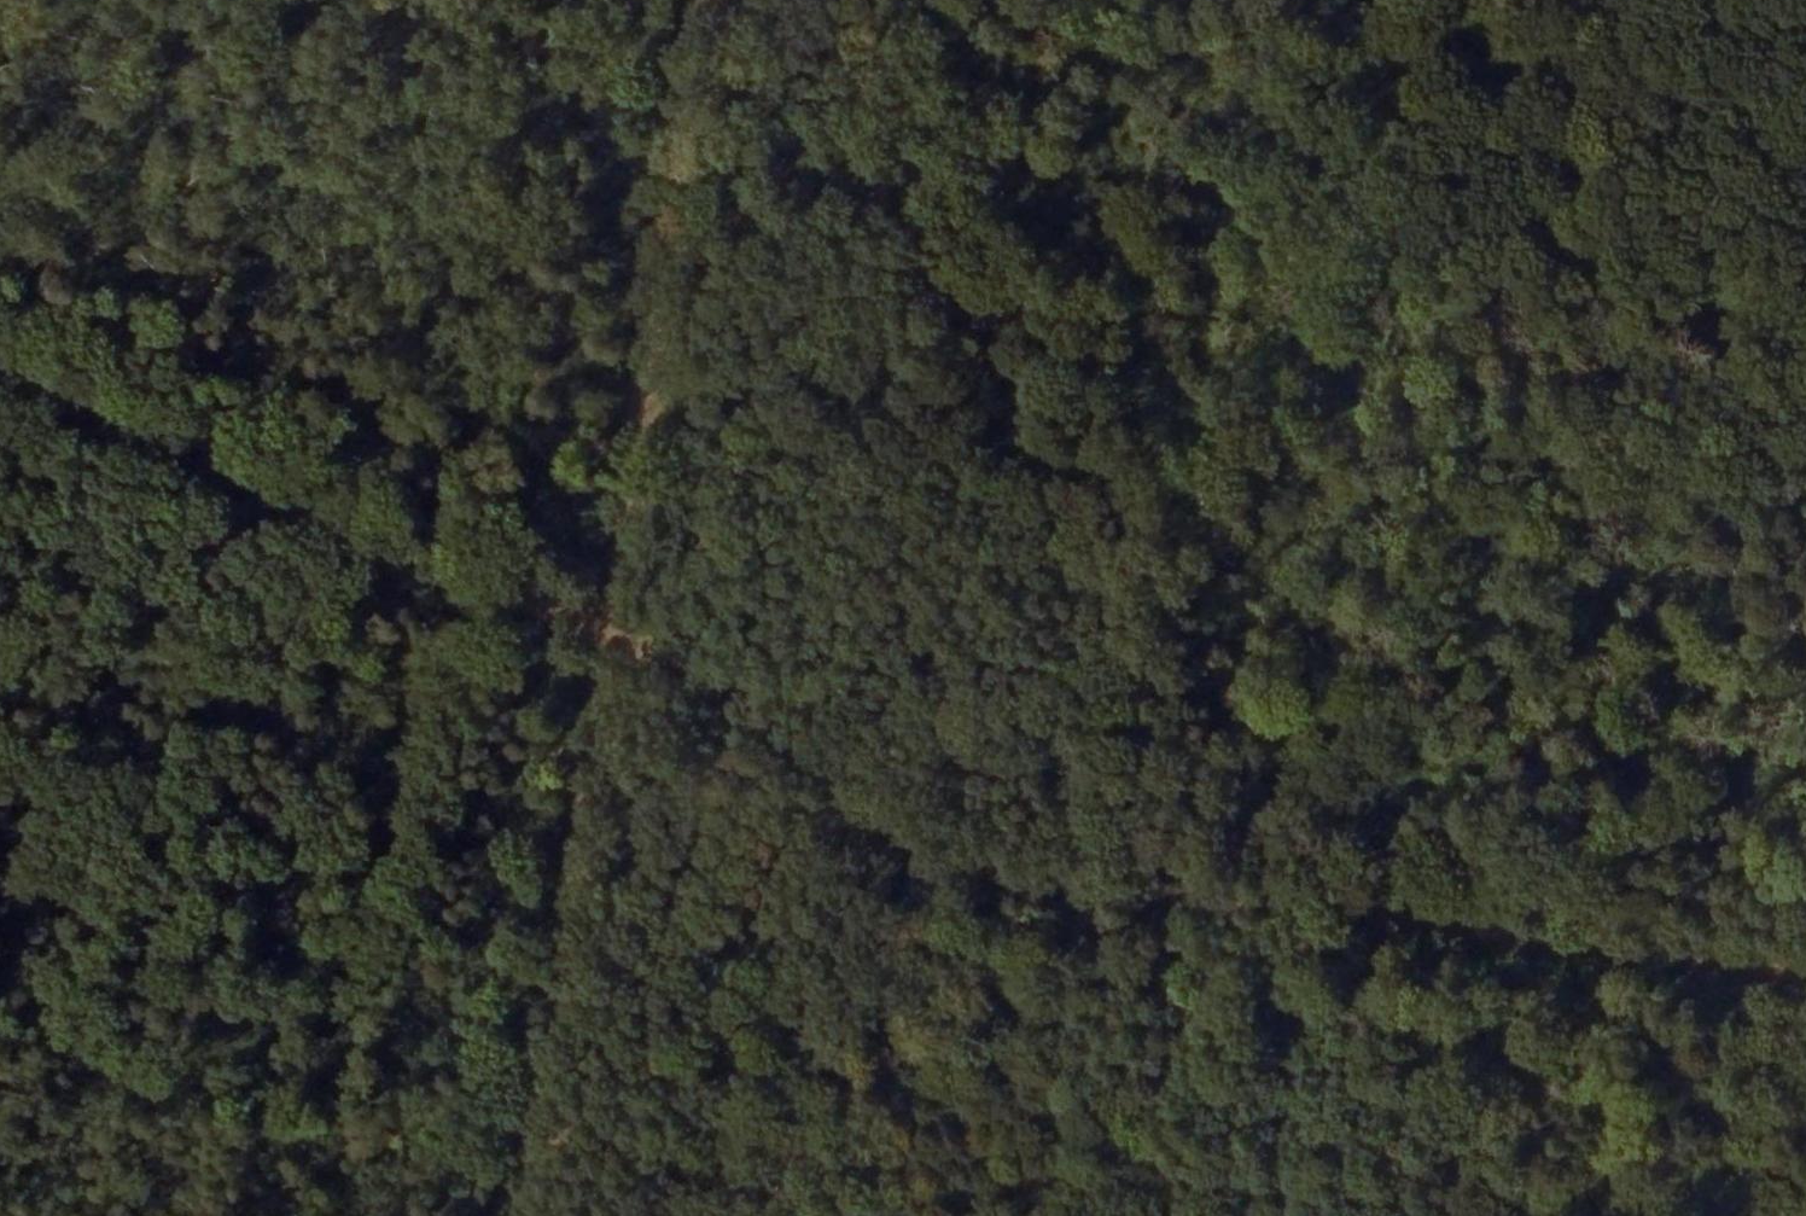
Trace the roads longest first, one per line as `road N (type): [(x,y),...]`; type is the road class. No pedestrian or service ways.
road 1 (track): [(699,0),(526,1215)]

